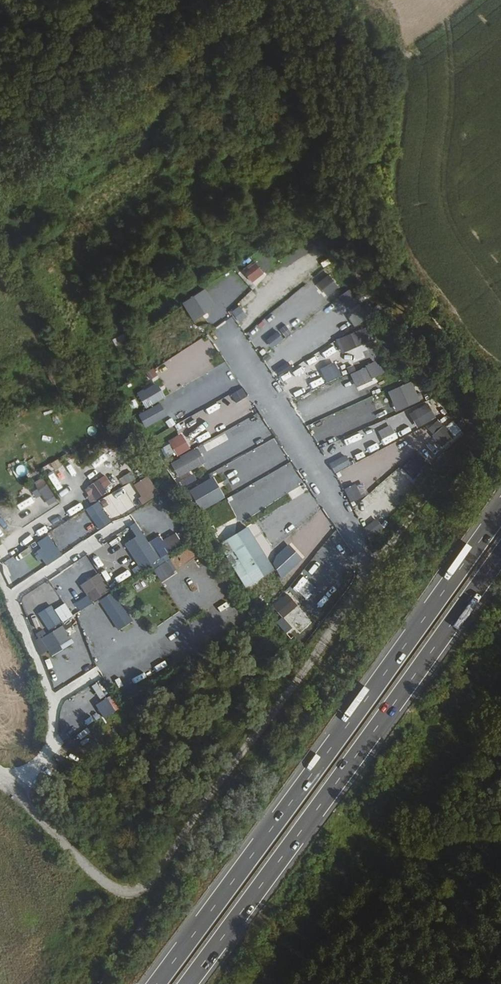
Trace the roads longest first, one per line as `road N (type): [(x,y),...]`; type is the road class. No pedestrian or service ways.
road 1 (track): [(14,784),(85,863),(136,897),(500,413)]
road 2 (trunk): [(500,512),(156,983)]
road 3 (trunk): [(188,983),(500,556)]
road 4 (track): [(486,427),(392,304),(359,212),(332,62),(302,0)]
road 5 (residential): [(226,334),(377,572)]
road 6 (residential): [(123,524),(10,596)]

